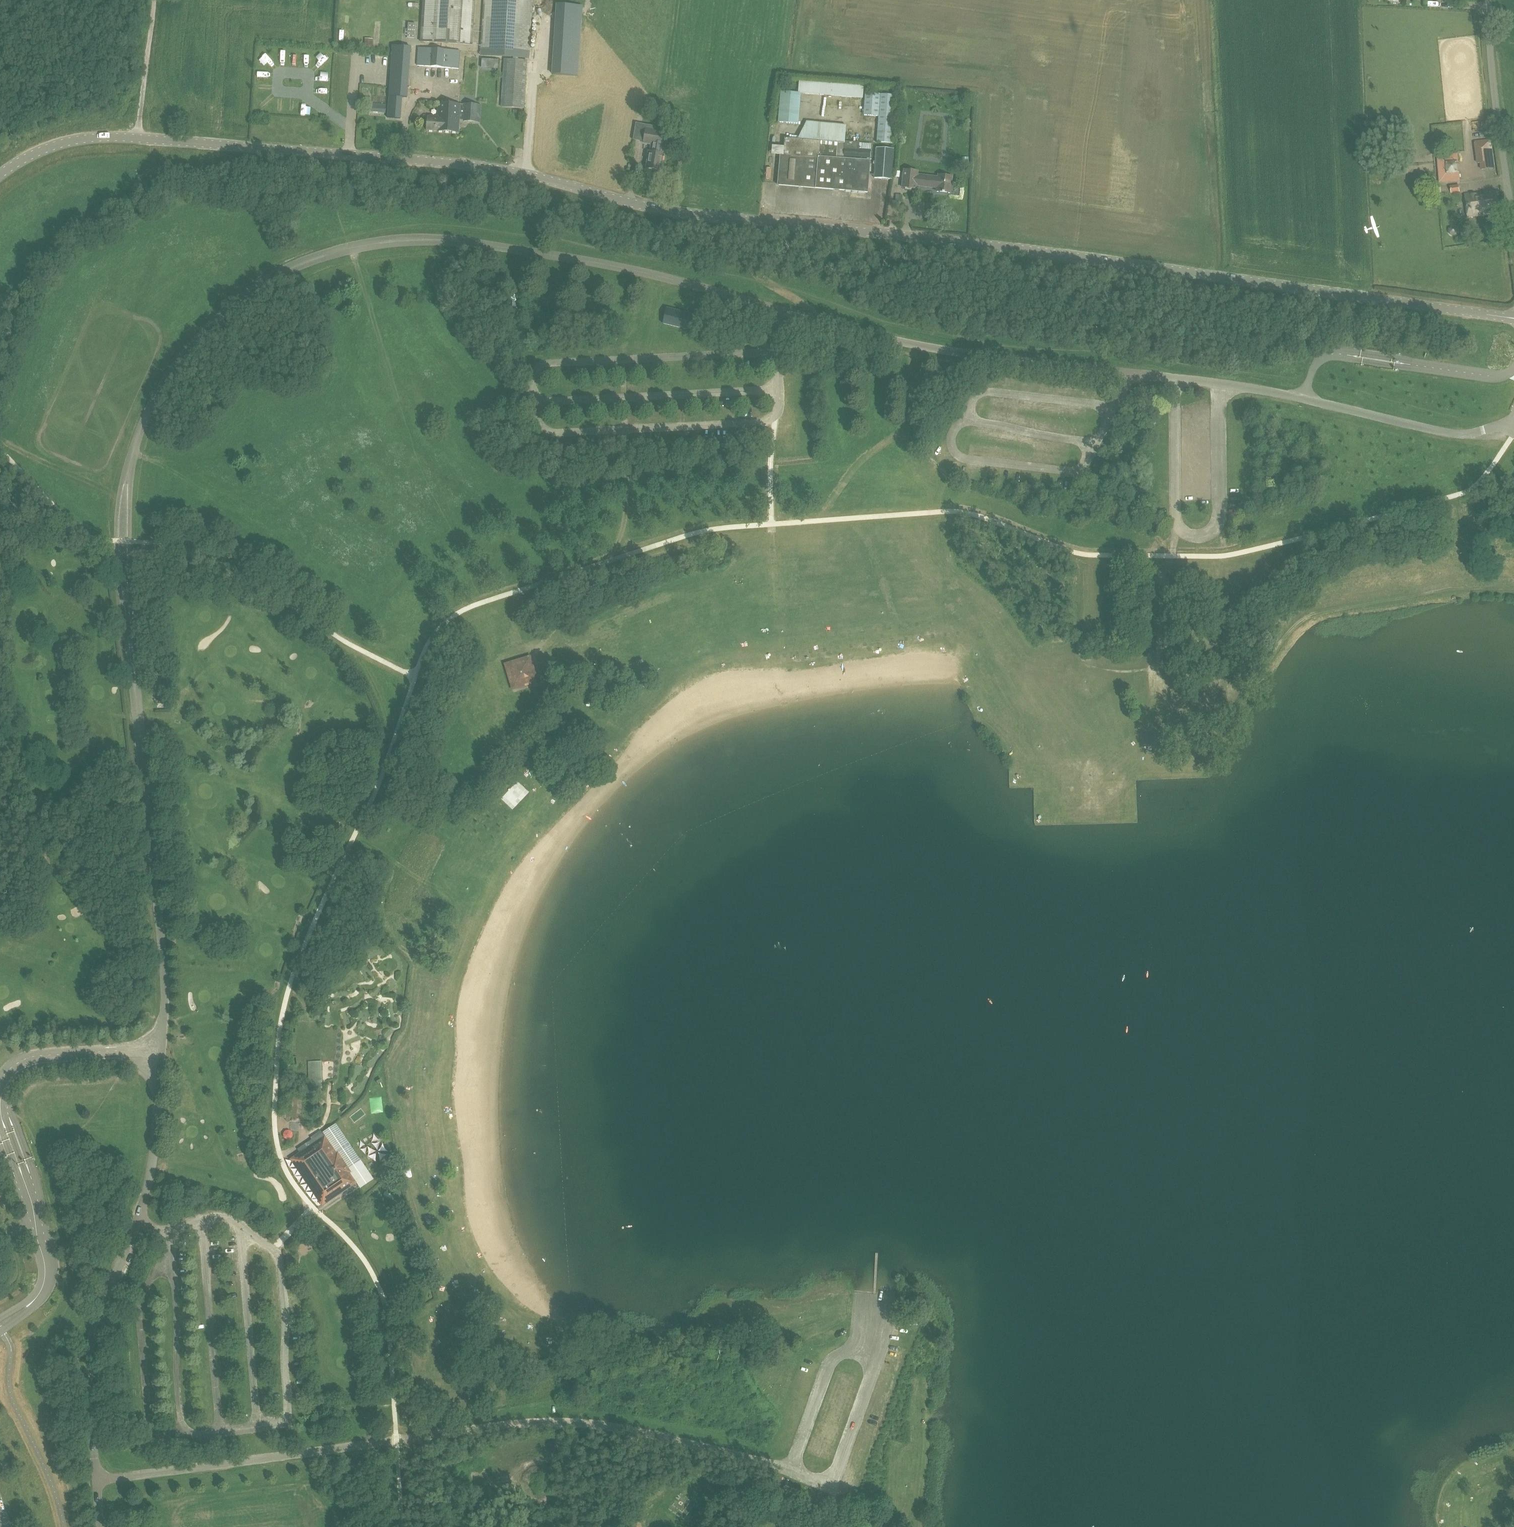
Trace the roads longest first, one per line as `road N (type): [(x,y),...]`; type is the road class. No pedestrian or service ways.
road 1 (tertiary): [(0,175),(51,147),(101,137),(437,162),(696,214),(1004,247),(1513,318)]
road 2 (unclassified): [(1513,228),(1486,0)]
road 3 (track): [(137,138),(154,0)]

